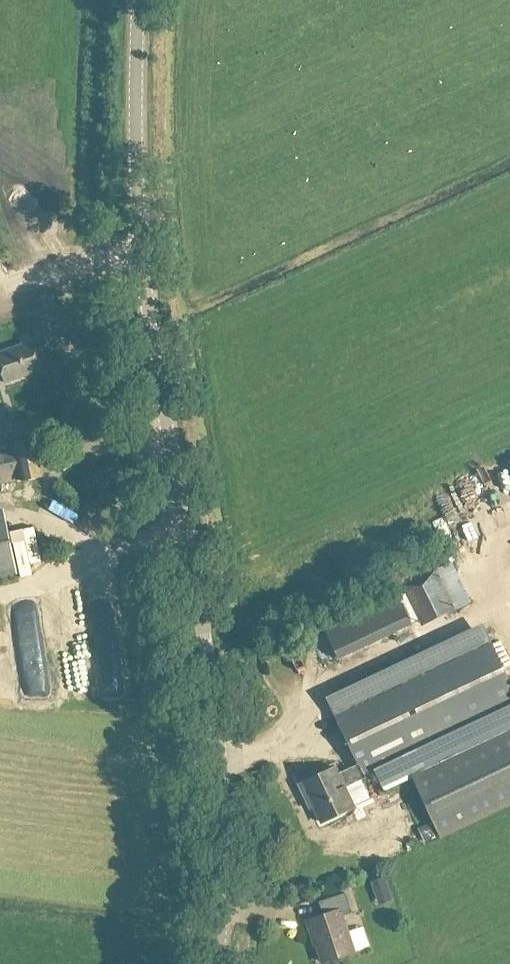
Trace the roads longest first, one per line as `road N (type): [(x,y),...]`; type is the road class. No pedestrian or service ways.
road 1 (unclassified): [(216,963),(223,854),(214,711),(140,239),(140,0)]

